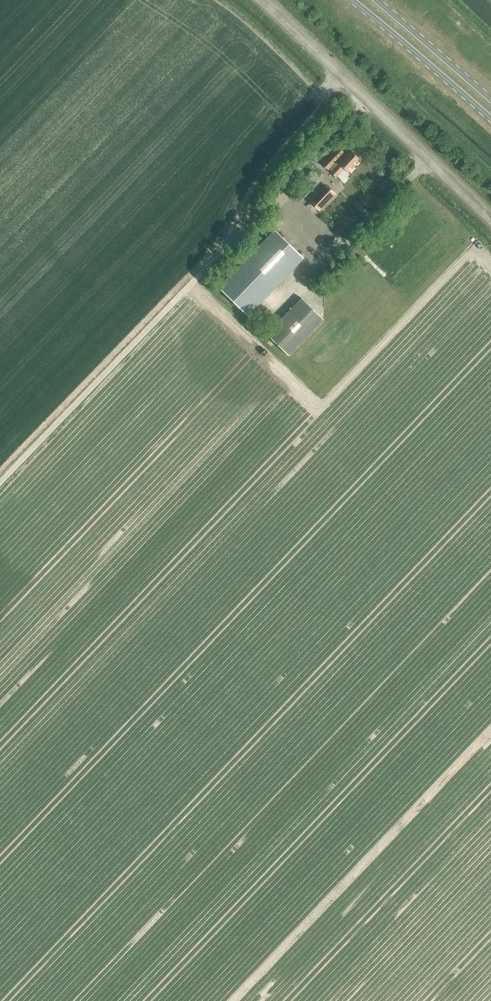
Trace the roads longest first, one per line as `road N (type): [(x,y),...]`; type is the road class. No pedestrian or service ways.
road 1 (track): [(362,95),(0,475)]
road 2 (unclassified): [(490,219),(262,0)]
road 3 (primary): [(349,0),(490,120)]
road 4 (primary): [(490,100),(374,0)]
road 5 (track): [(402,79),(490,174)]

